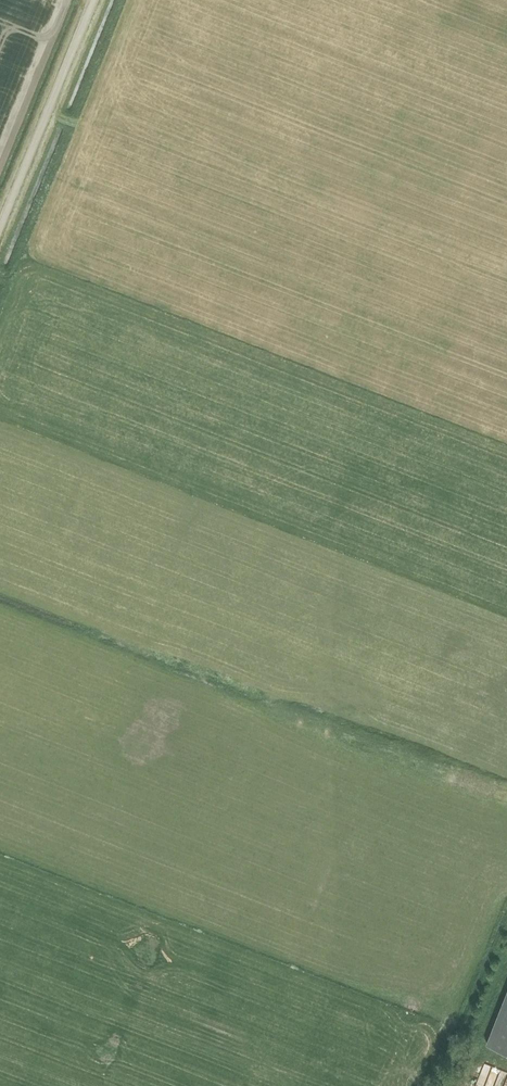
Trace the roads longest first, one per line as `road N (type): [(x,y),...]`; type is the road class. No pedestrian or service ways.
road 1 (unclassified): [(0,229),(93,0)]

